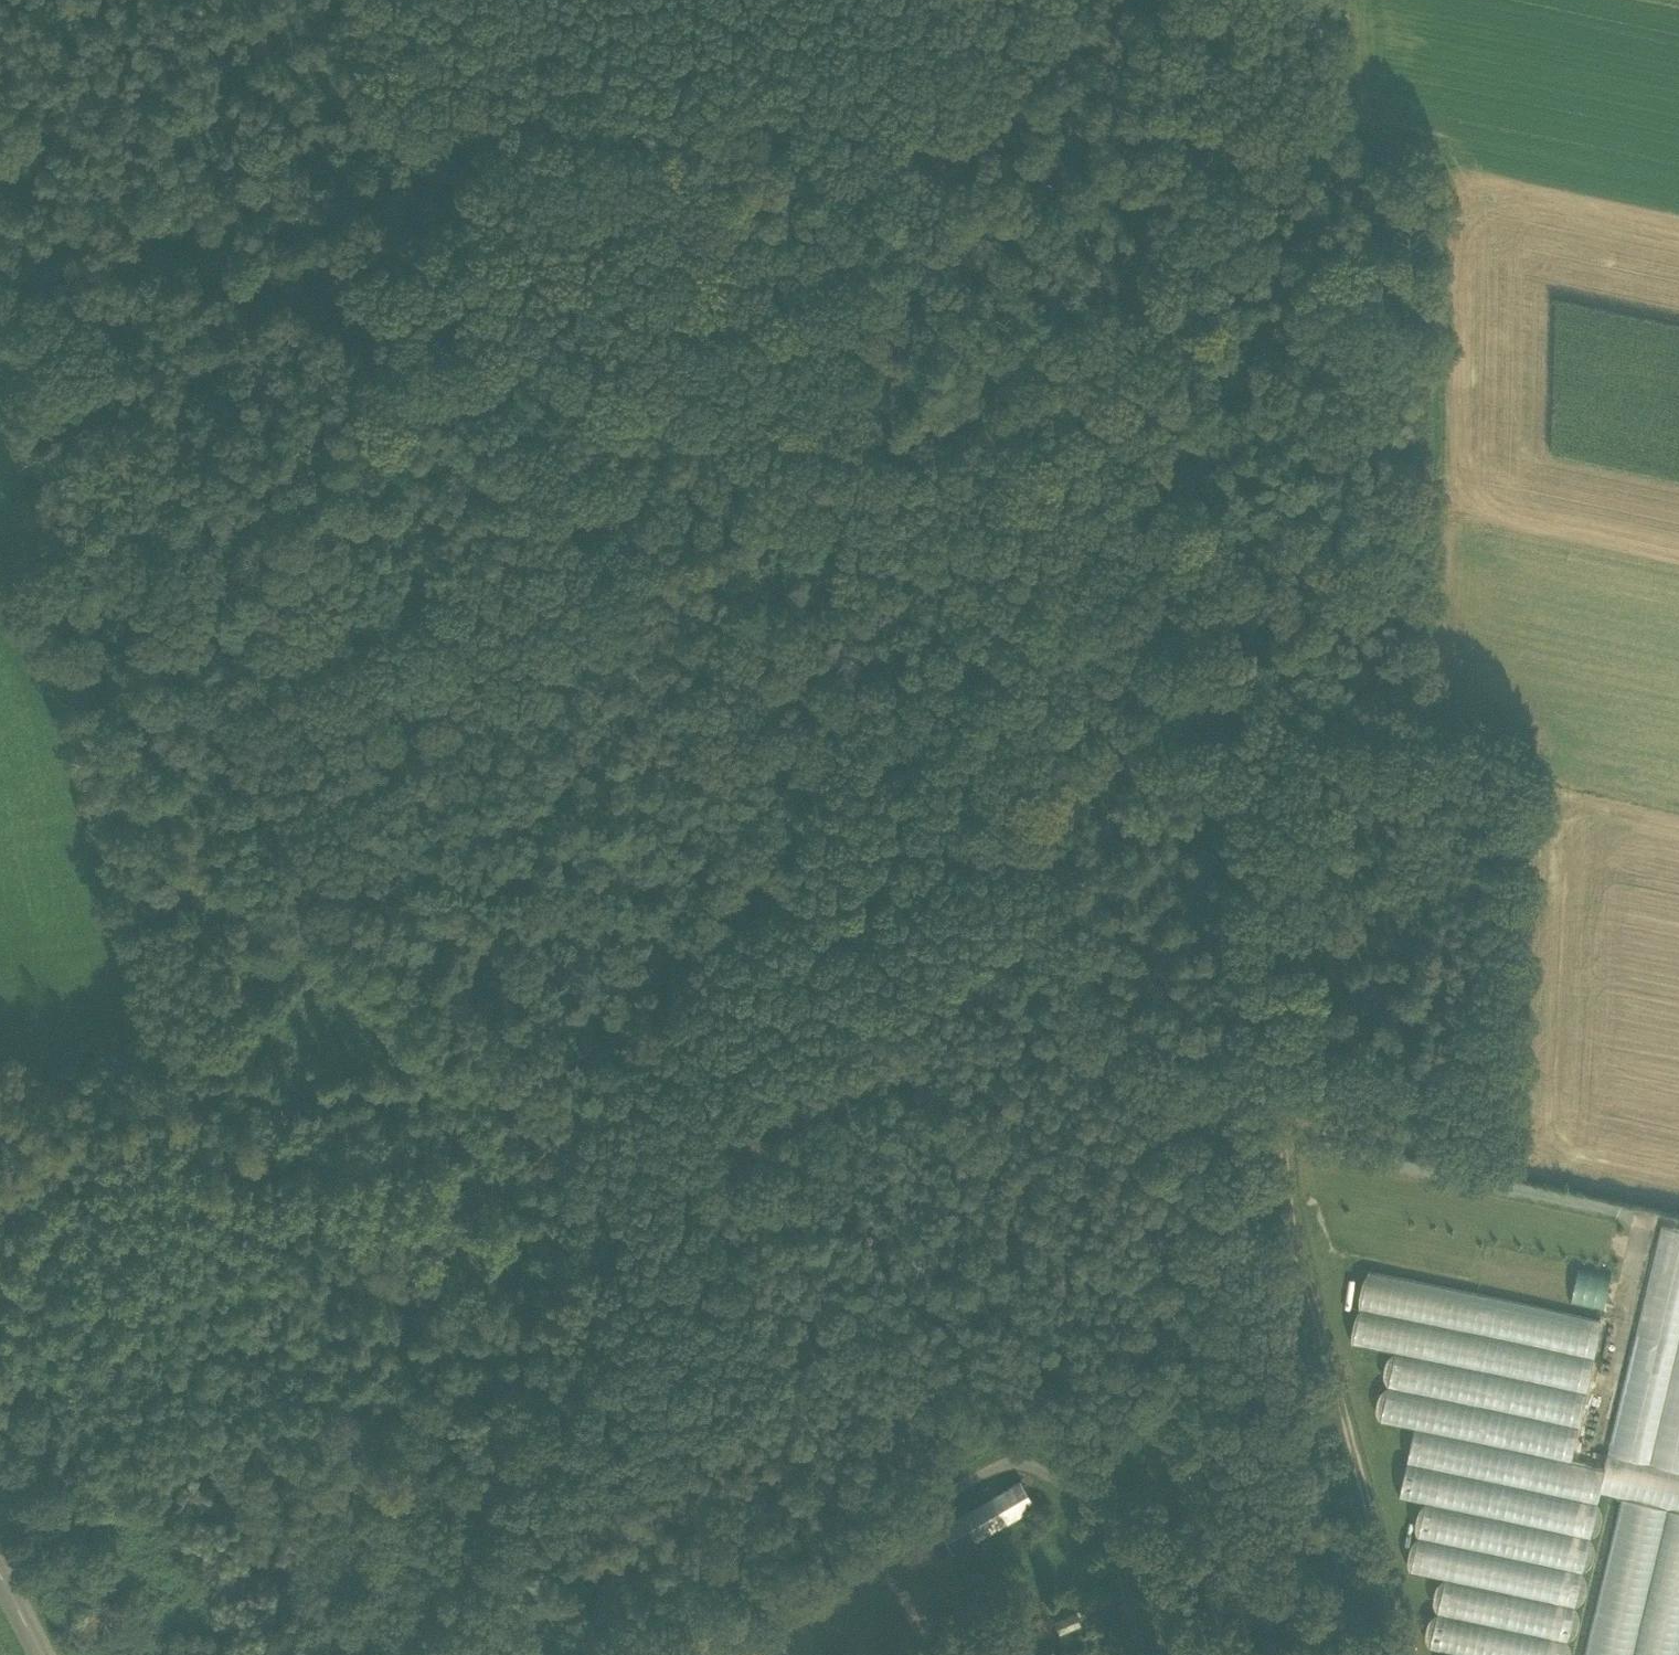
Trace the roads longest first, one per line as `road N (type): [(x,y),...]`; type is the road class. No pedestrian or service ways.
road 1 (track): [(942,0),(1025,392),(1107,448),(1177,553),(1265,757),(1283,920),(1274,1141),(1400,1654)]
road 2 (residential): [(986,1466),(721,1654)]

